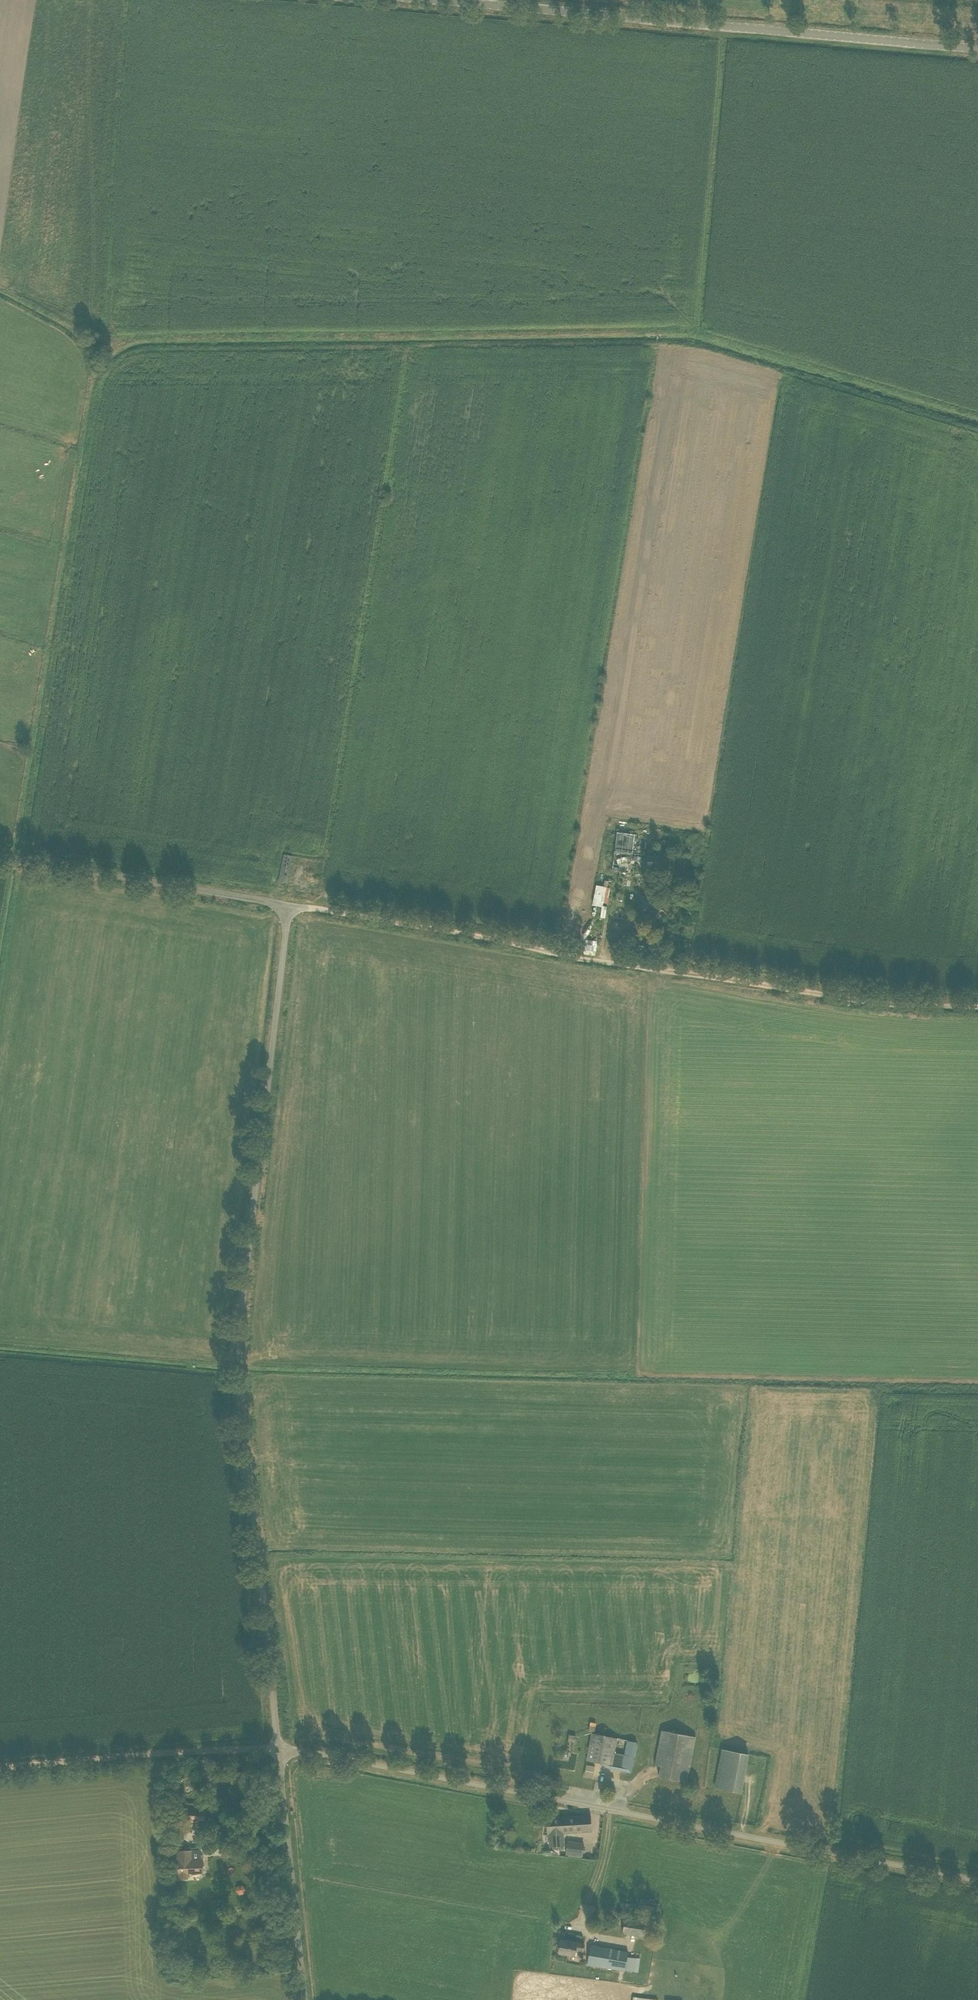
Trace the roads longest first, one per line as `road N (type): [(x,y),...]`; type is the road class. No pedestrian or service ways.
road 1 (unclassified): [(277,1747),(246,1375),(251,1251),(292,901),(0,854)]
road 2 (unclassified): [(977,1876),(277,1747)]
road 3 (track): [(292,901),(813,992),(977,1005)]
road 4 (unclassified): [(977,46),(491,0)]
road 5 (track): [(0,1767),(277,1747)]
road 6 (unclassified): [(304,1999),(277,1747)]

